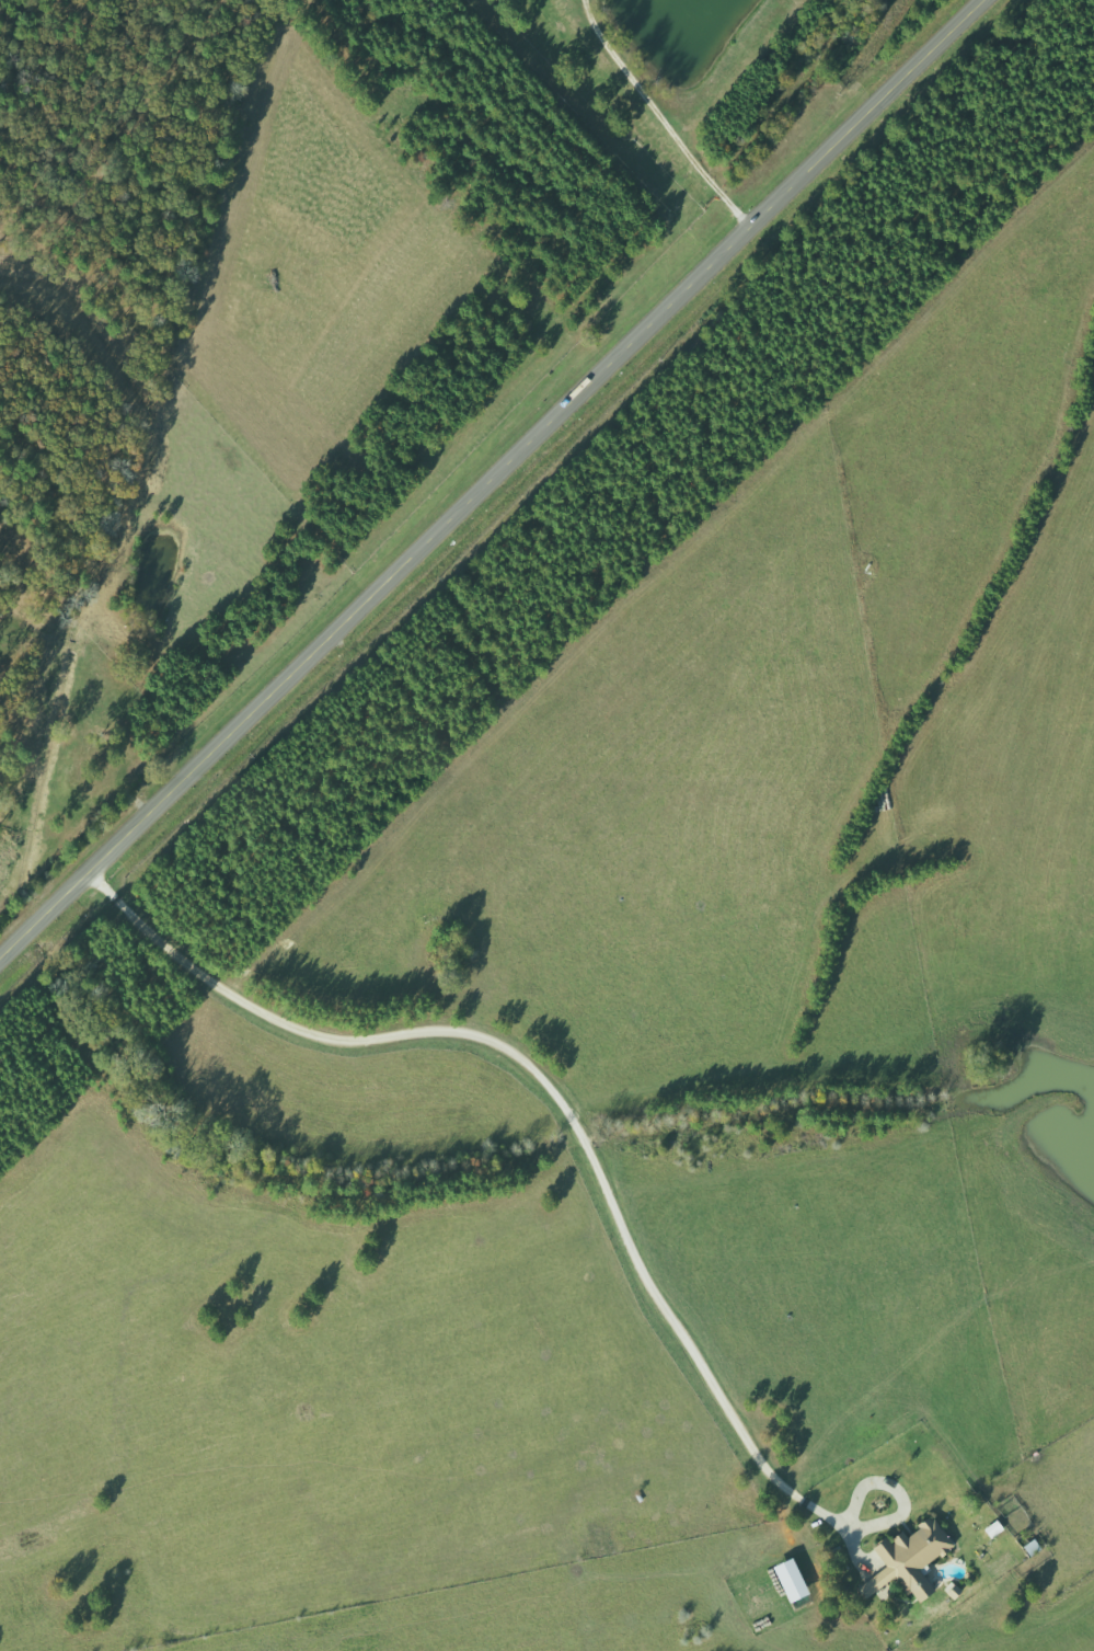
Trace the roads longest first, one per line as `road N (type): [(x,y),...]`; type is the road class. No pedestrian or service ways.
road 1 (secondary): [(983,0),(0,956)]

